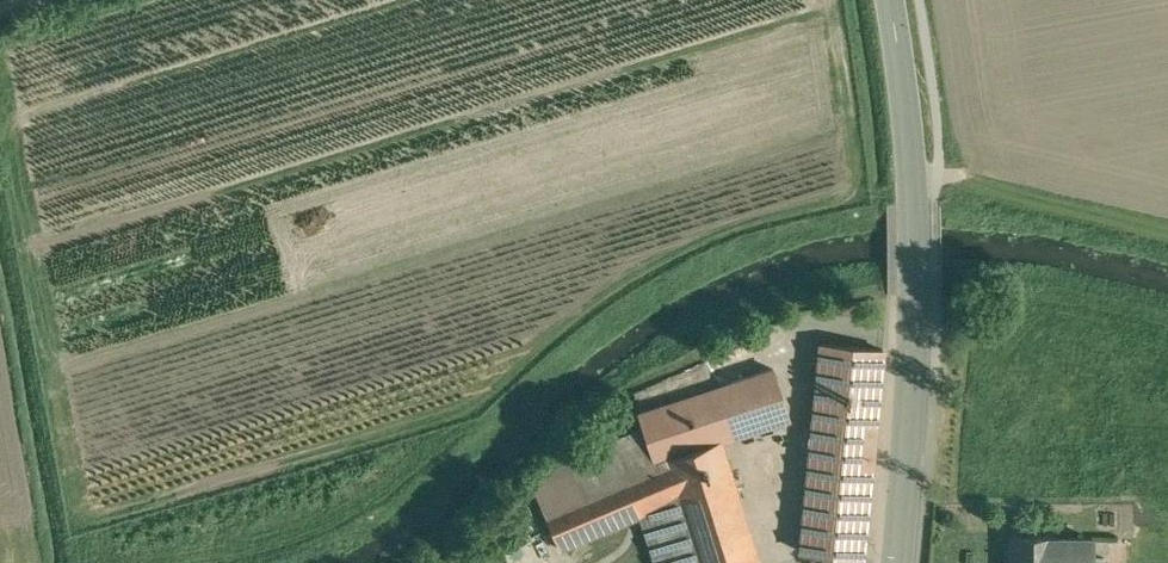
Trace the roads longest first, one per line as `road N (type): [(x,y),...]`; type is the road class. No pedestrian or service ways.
road 1 (tertiary): [(887,0),(908,170),(911,283),(892,562)]

